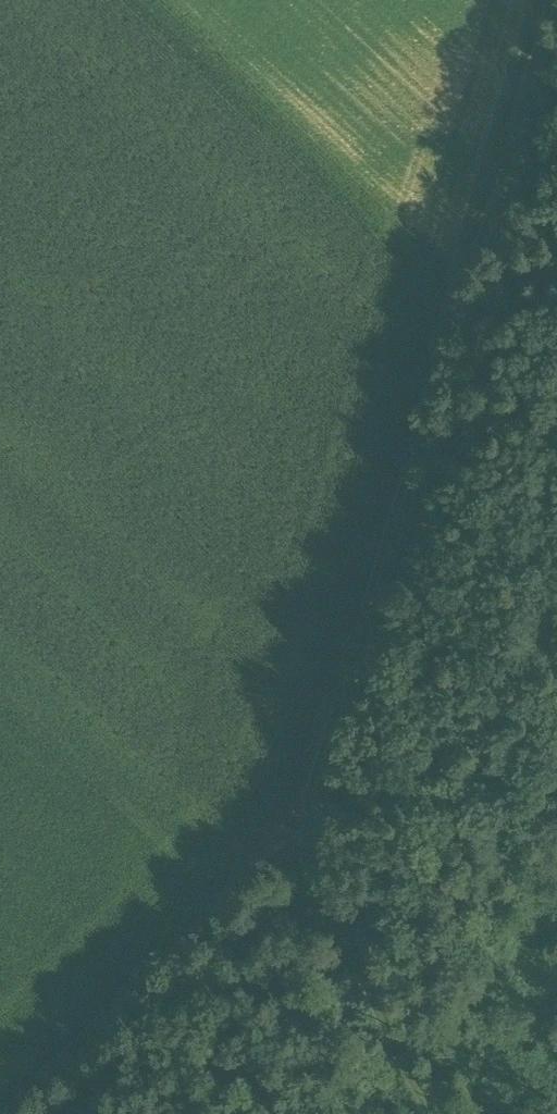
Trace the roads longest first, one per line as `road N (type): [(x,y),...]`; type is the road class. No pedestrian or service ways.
road 1 (track): [(36,1113),(315,843),(556,47)]
road 2 (track): [(302,854),(433,1113)]
road 3 (track): [(315,843),(556,821)]

